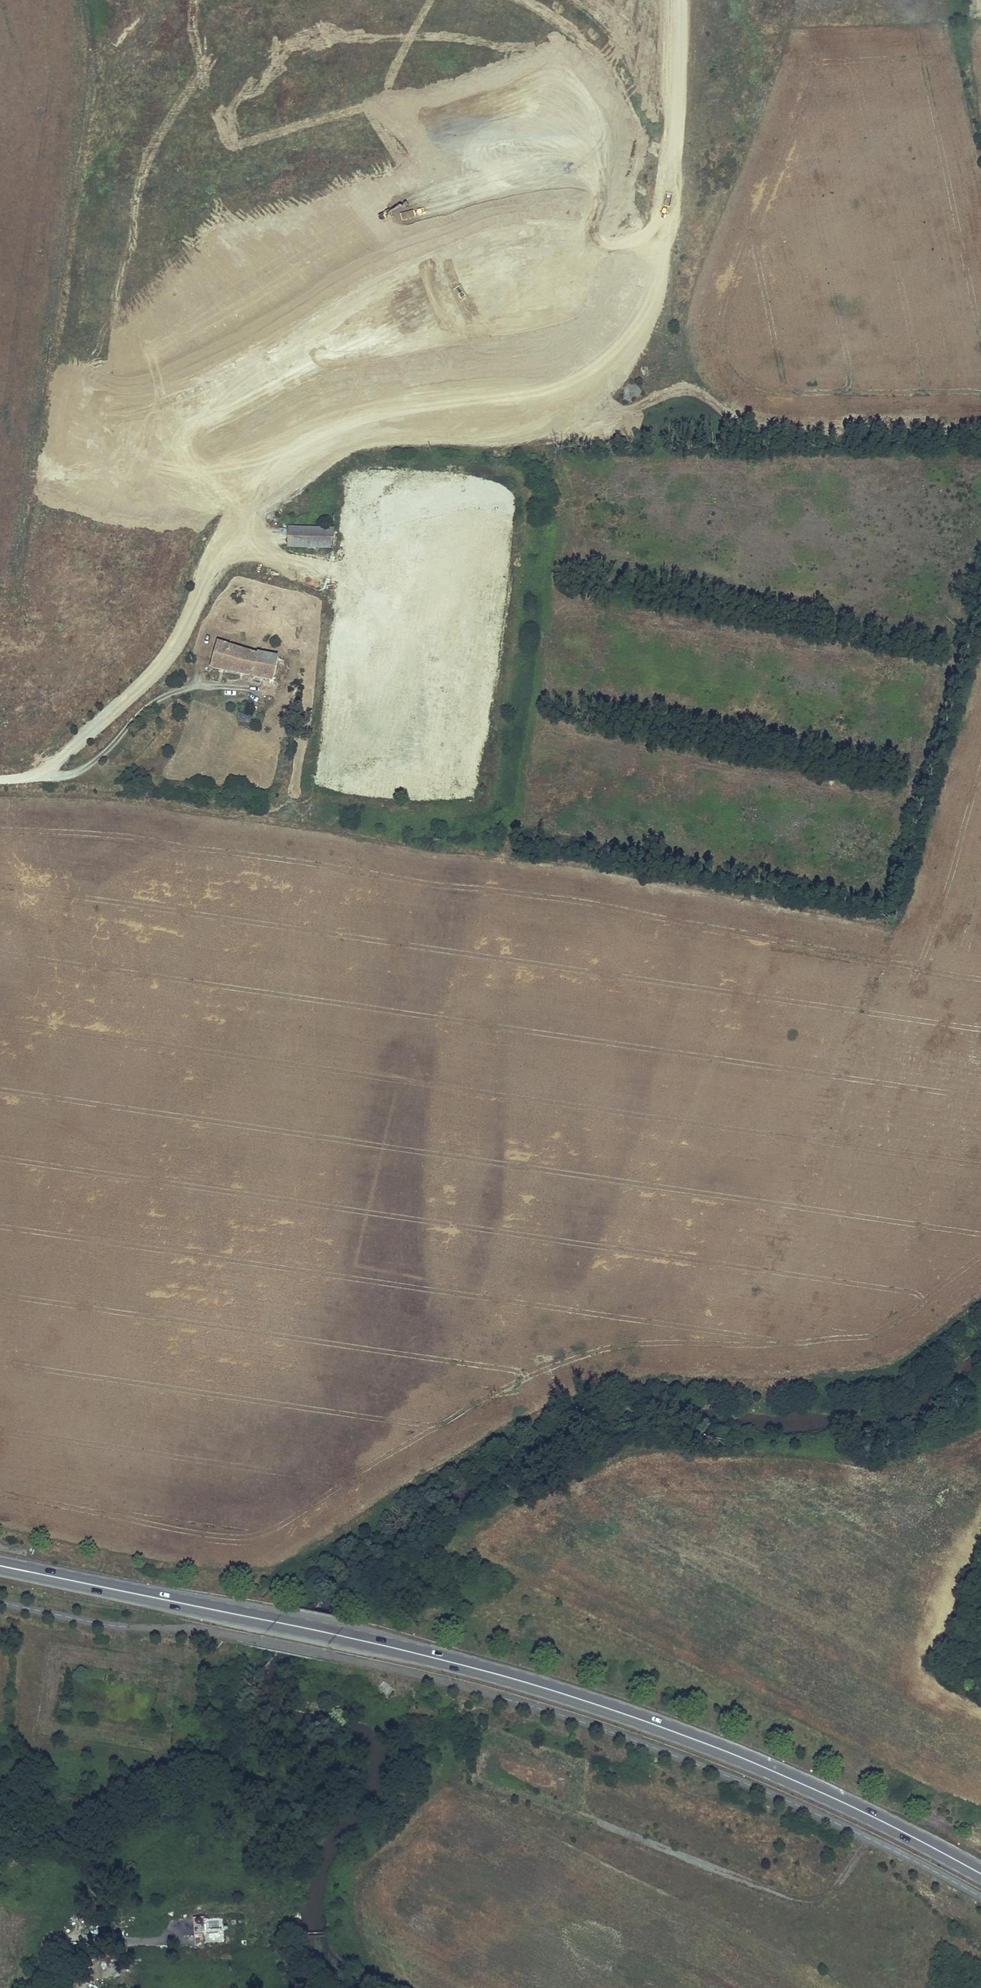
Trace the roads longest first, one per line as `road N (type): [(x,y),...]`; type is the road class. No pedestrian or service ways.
road 1 (track): [(0,779),(59,763),(169,660),(221,536),(312,458),(351,442),(532,440),(596,399),(643,316),(682,137),(661,83)]
road 2 (secondary): [(0,1566),(336,1636),(558,1692),(786,1777),(980,1875)]

